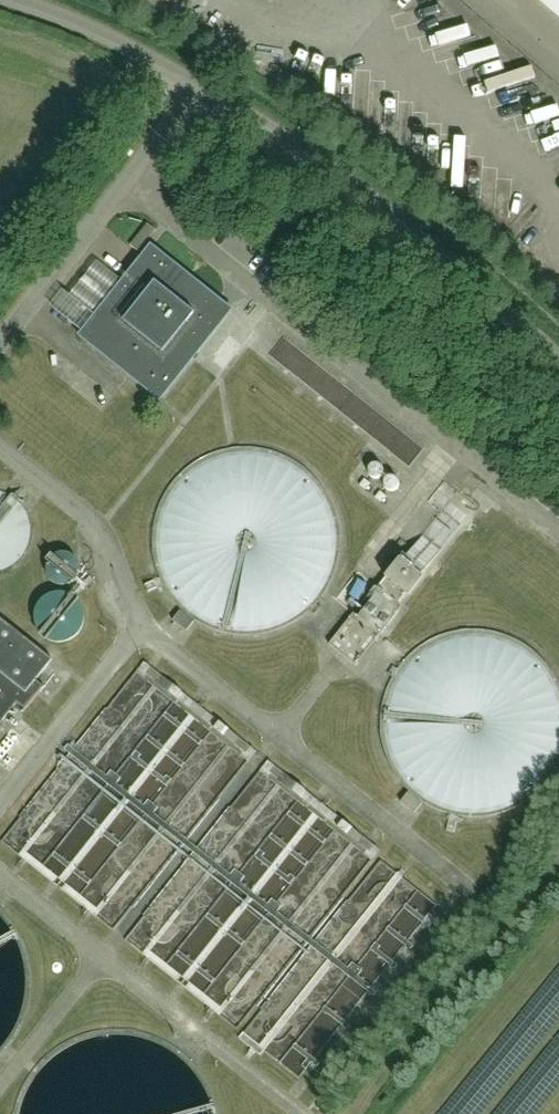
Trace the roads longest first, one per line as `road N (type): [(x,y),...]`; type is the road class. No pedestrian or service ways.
road 1 (unclassified): [(558,355),(504,300),(236,107),(117,43),(10,0)]

